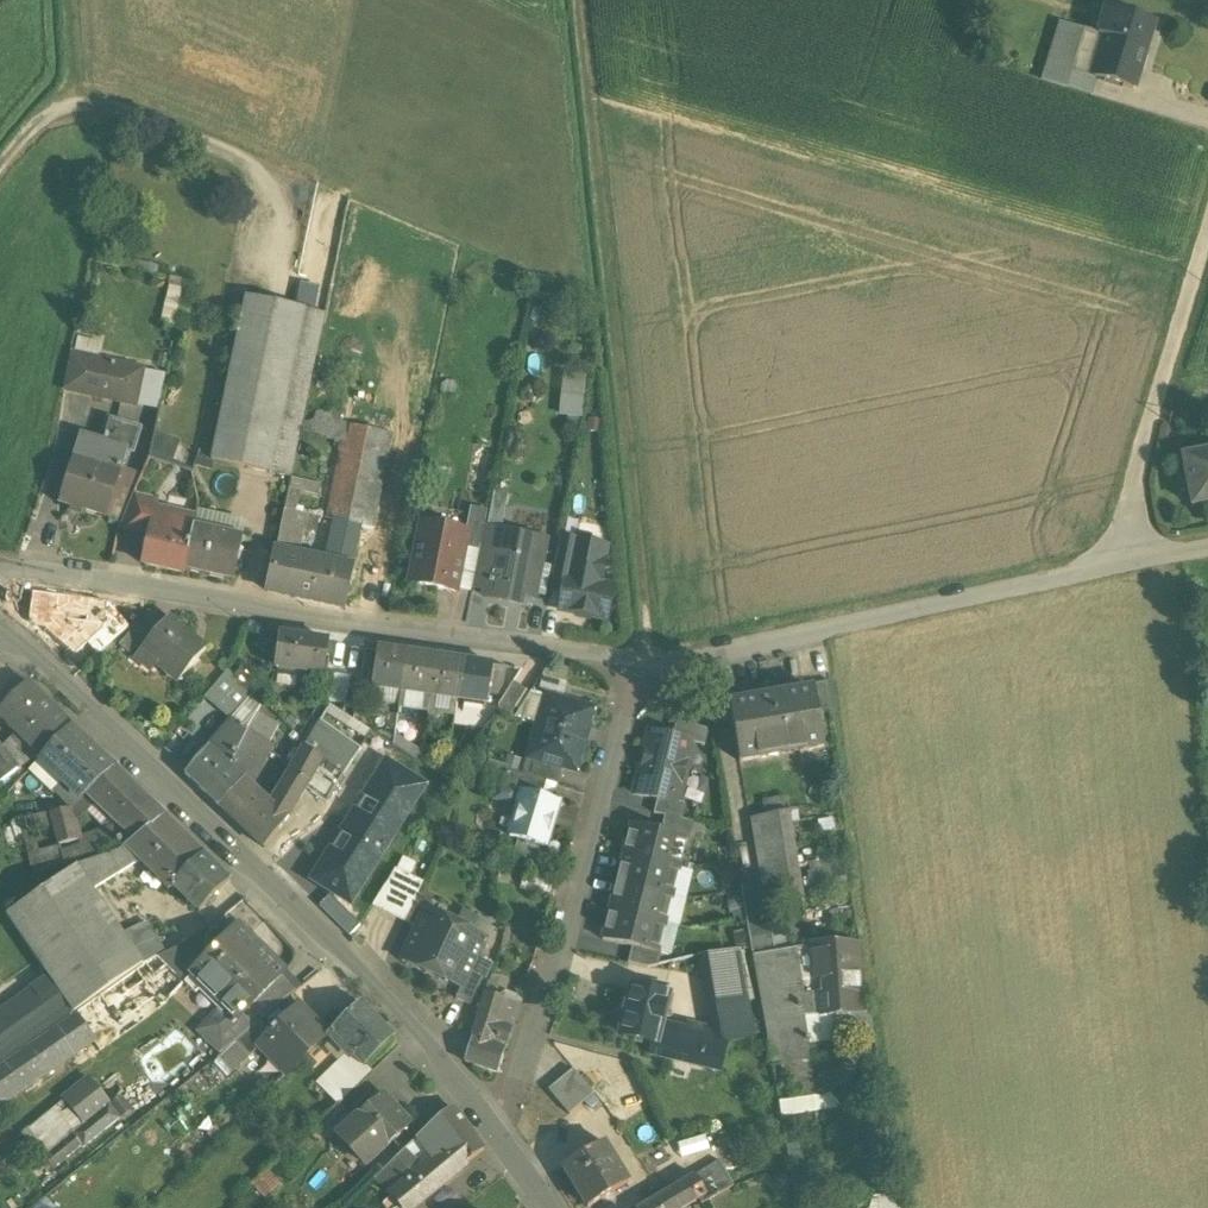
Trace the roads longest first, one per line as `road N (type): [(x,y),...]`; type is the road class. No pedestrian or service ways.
road 1 (tertiary): [(0,630),(305,912),(408,1018),(488,1124)]
road 2 (track): [(581,0),(645,664)]
road 3 (residential): [(0,575),(14,565),(34,566),(632,663)]
road 4 (residential): [(632,663),(712,658),(1118,563)]
road 5 (residential): [(632,663),(625,720),(517,1087),(488,1124)]
road 6 (unclassified): [(1207,230),(1118,563)]
road 7 (track): [(79,102),(103,104),(274,176)]

